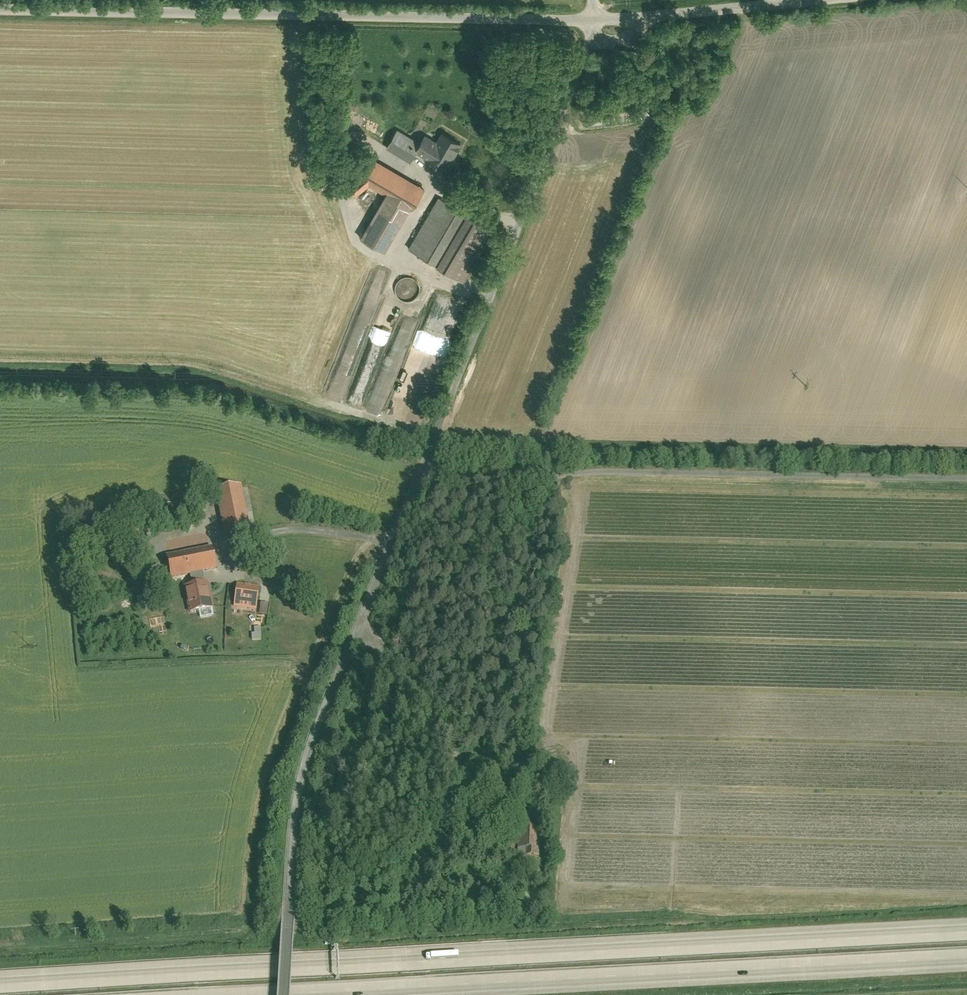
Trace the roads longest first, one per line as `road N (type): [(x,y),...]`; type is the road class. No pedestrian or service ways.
road 1 (motorway): [(966,927),(0,982)]
road 2 (motorway): [(330,994),(966,960)]
road 3 (residential): [(0,8),(597,20)]
road 4 (residential): [(430,458),(303,775),(284,994)]
road 5 (residential): [(430,458),(477,471),(966,469)]
road 6 (residential): [(597,20),(430,458)]
road 7 (residential): [(597,20),(799,0)]

